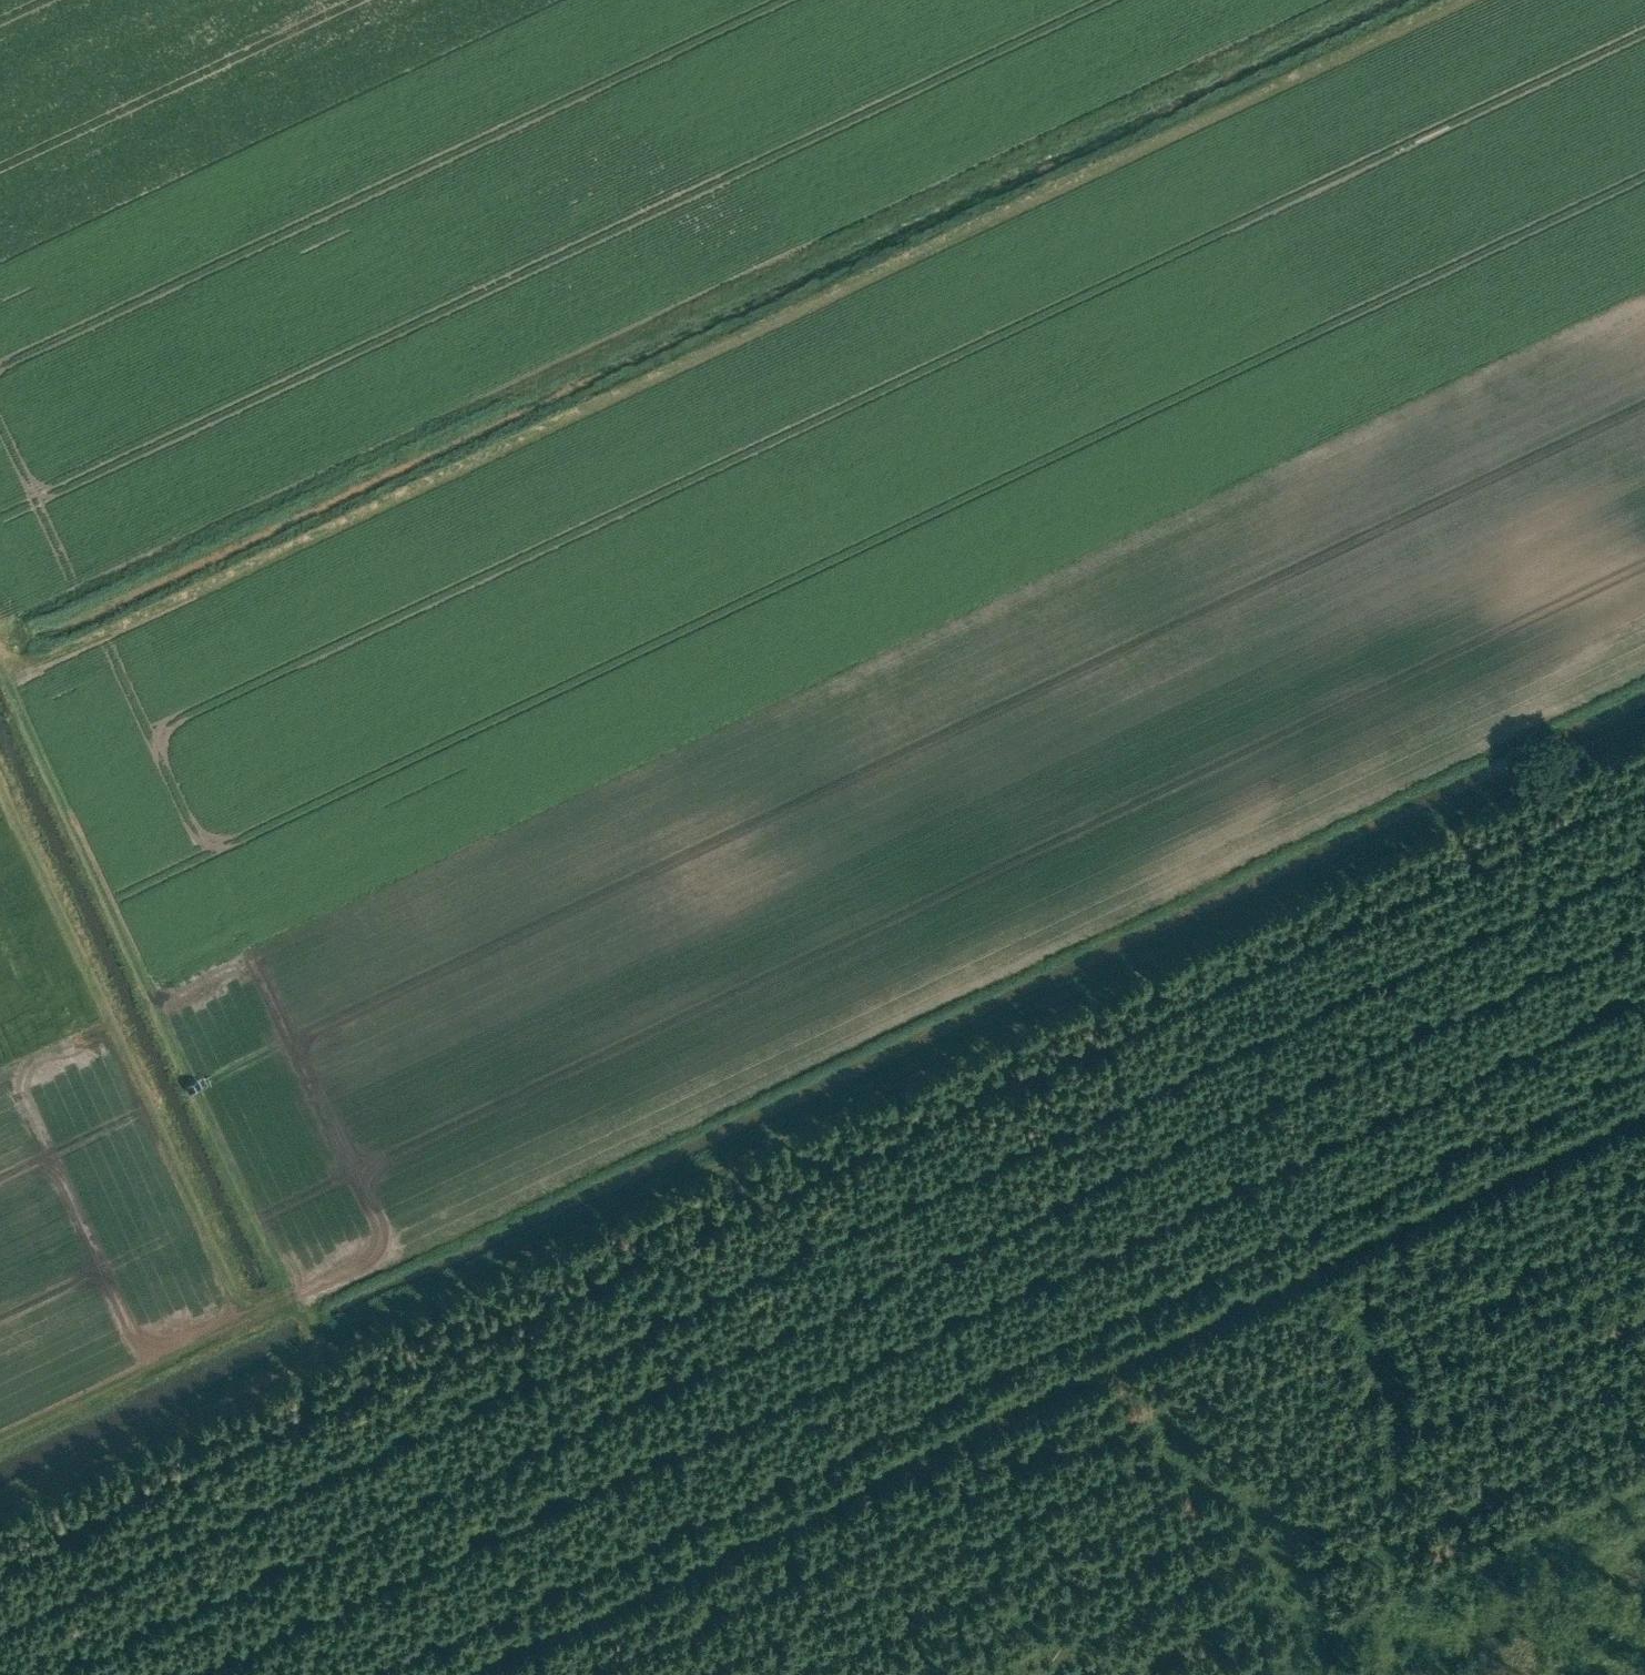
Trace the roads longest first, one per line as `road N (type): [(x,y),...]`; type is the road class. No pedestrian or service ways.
road 1 (track): [(0,1436),(286,1303)]

